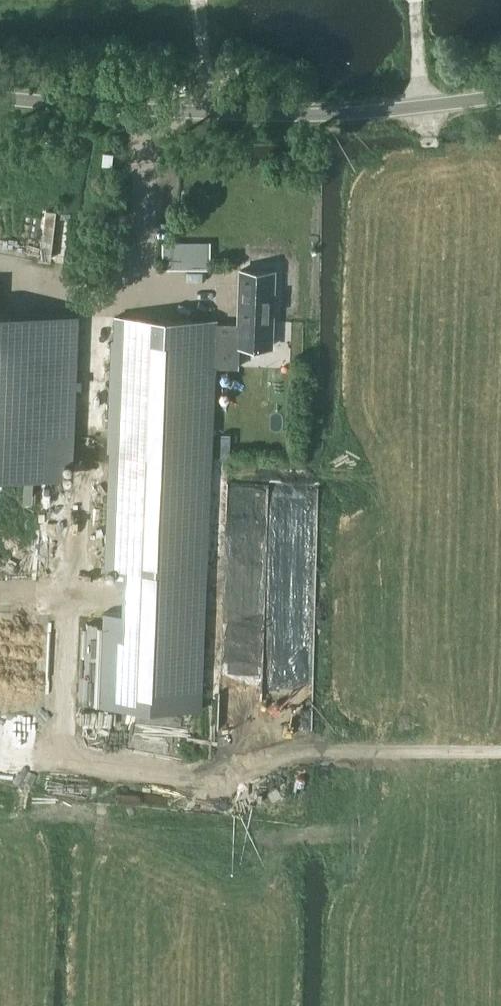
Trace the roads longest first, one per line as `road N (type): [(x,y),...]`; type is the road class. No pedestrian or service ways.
road 1 (unclassified): [(500,99),(307,116),(0,100)]
road 2 (track): [(109,773),(217,780),(301,752),(500,752)]
road 3 (track): [(103,814),(109,773),(0,759)]

